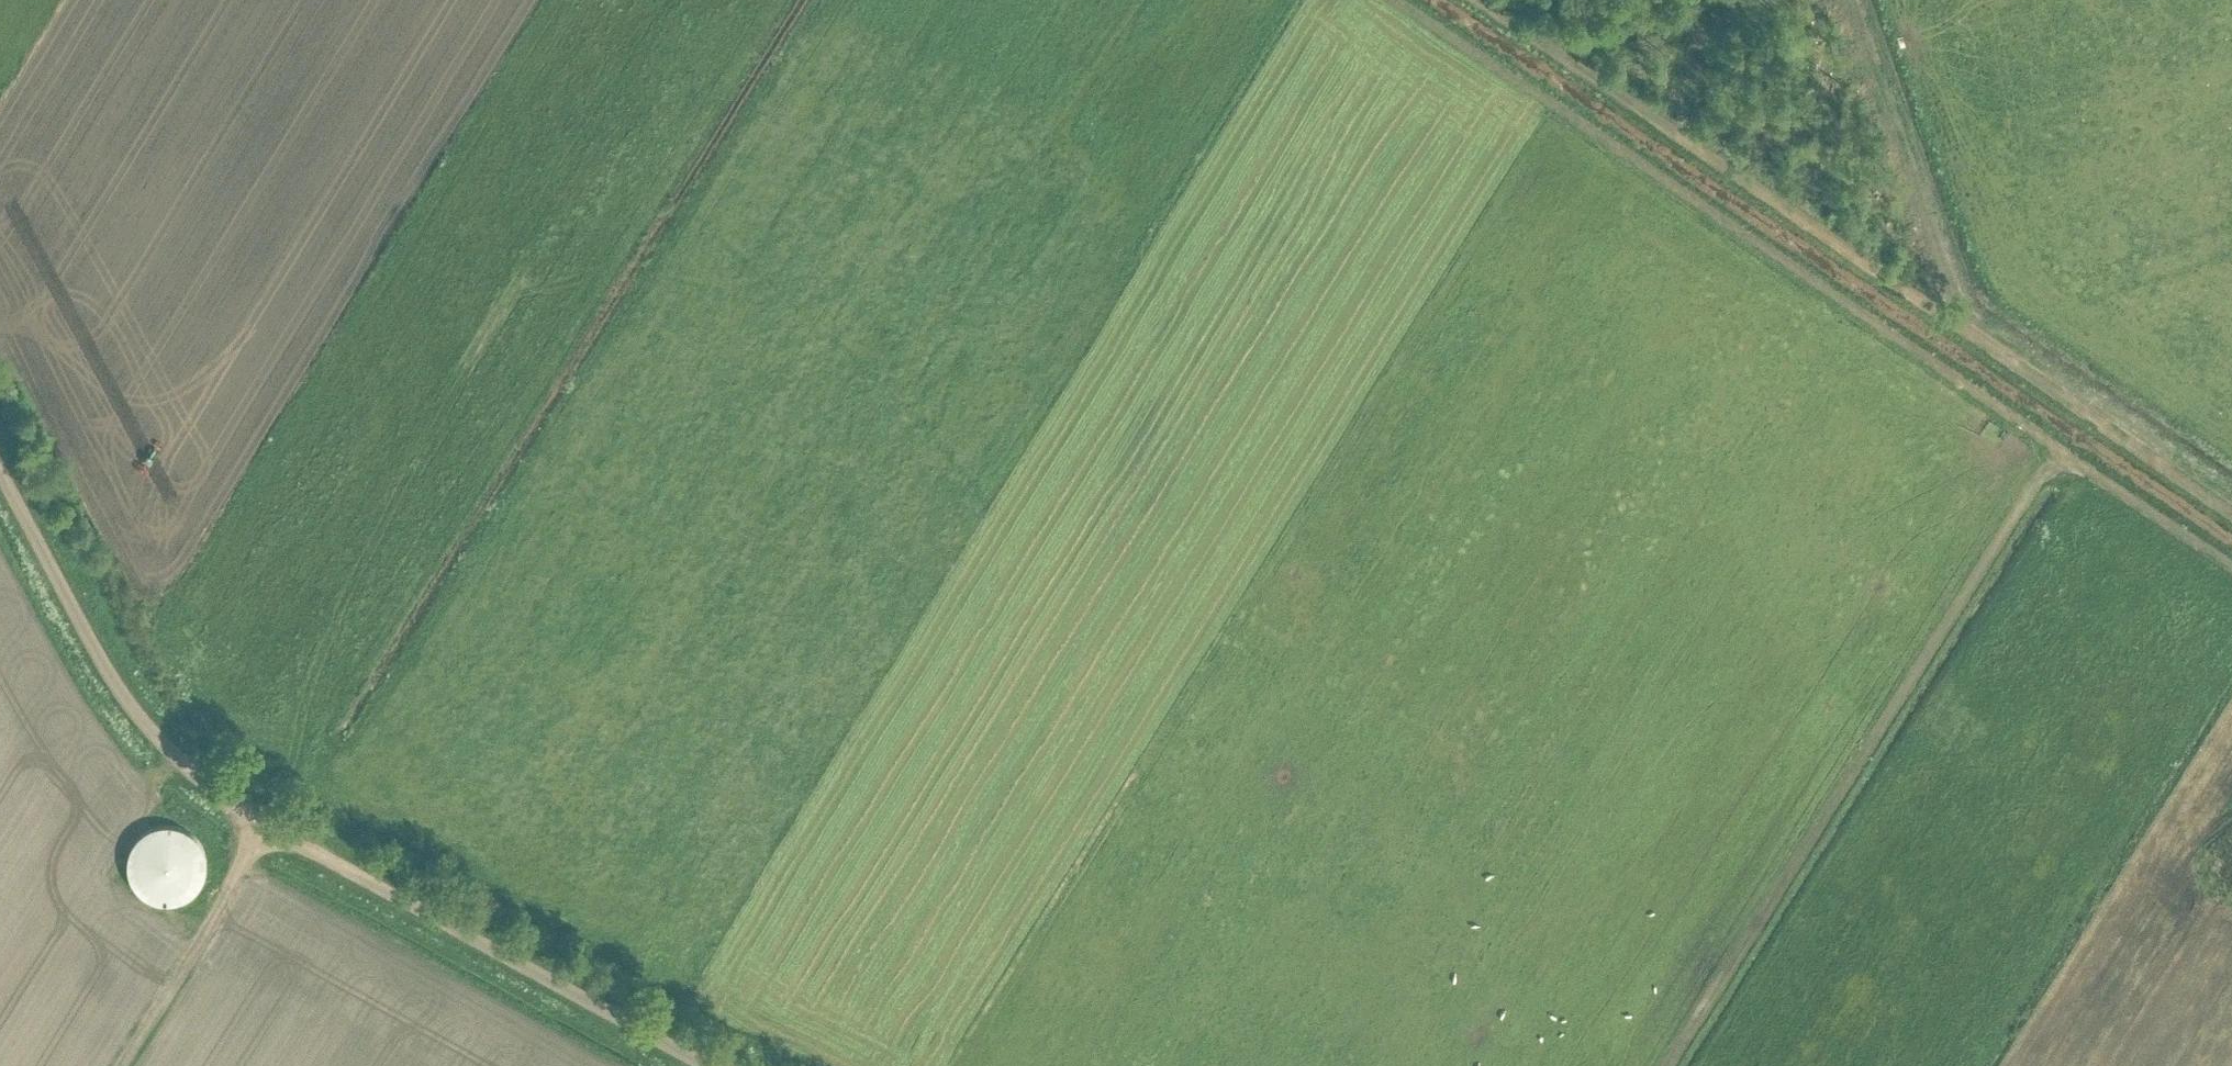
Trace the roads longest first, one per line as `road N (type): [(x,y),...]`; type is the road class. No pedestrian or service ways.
road 1 (unclassified): [(710,1065),(268,824),(187,765),(136,710),(95,648),(0,468)]

